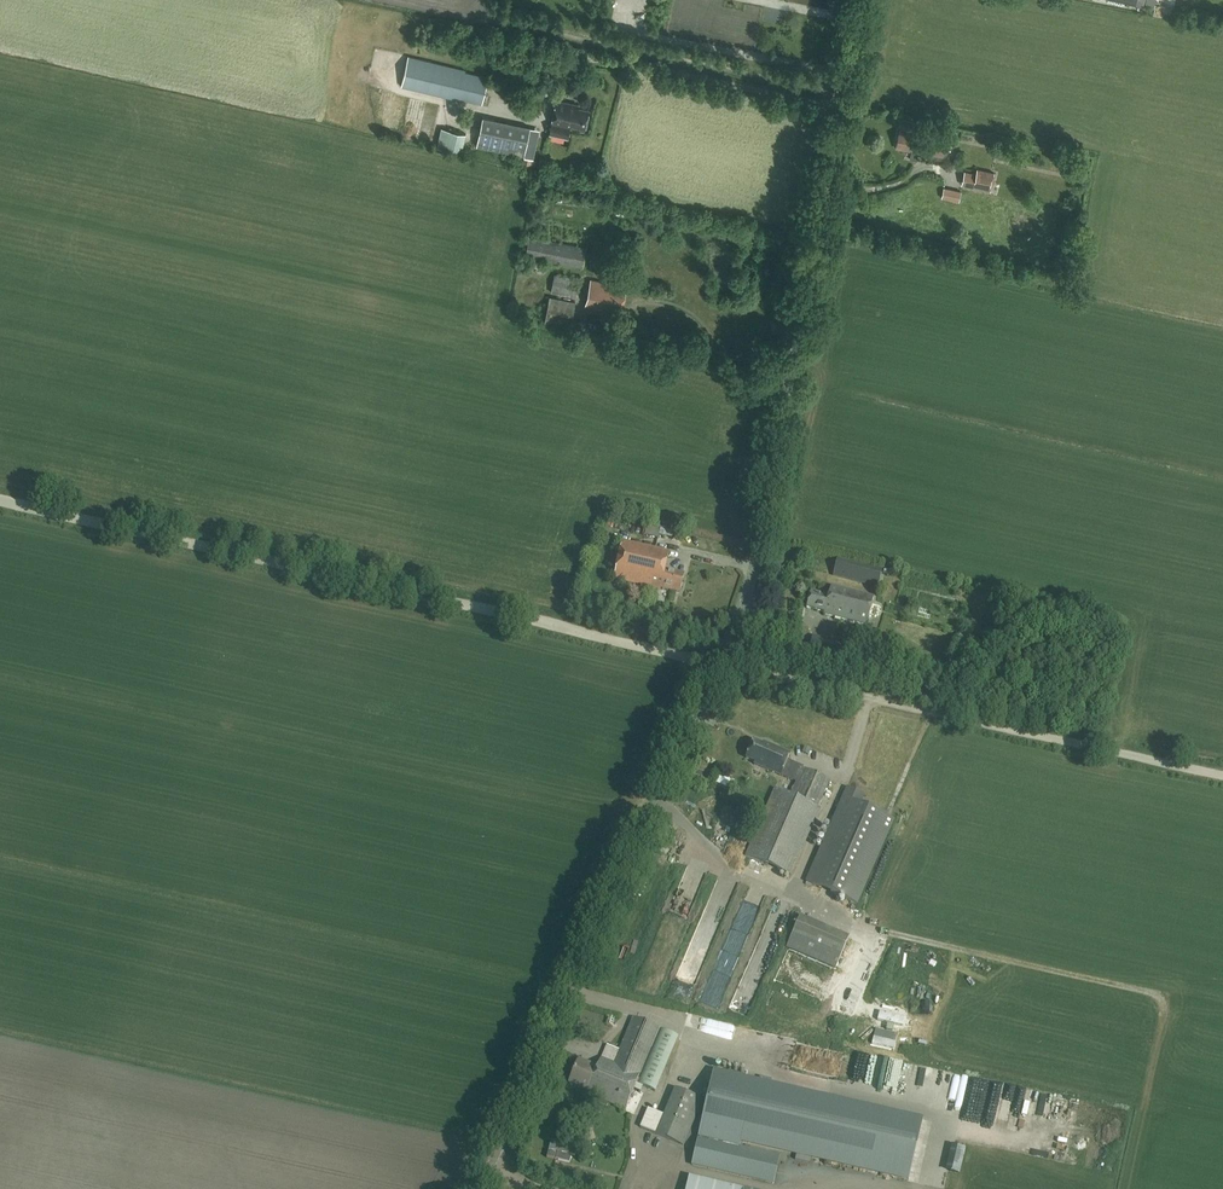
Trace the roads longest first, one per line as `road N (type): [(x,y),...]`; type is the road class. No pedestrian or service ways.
road 1 (unclassified): [(479,1188),(750,583),(860,0)]
road 2 (track): [(0,500),(1222,776)]

